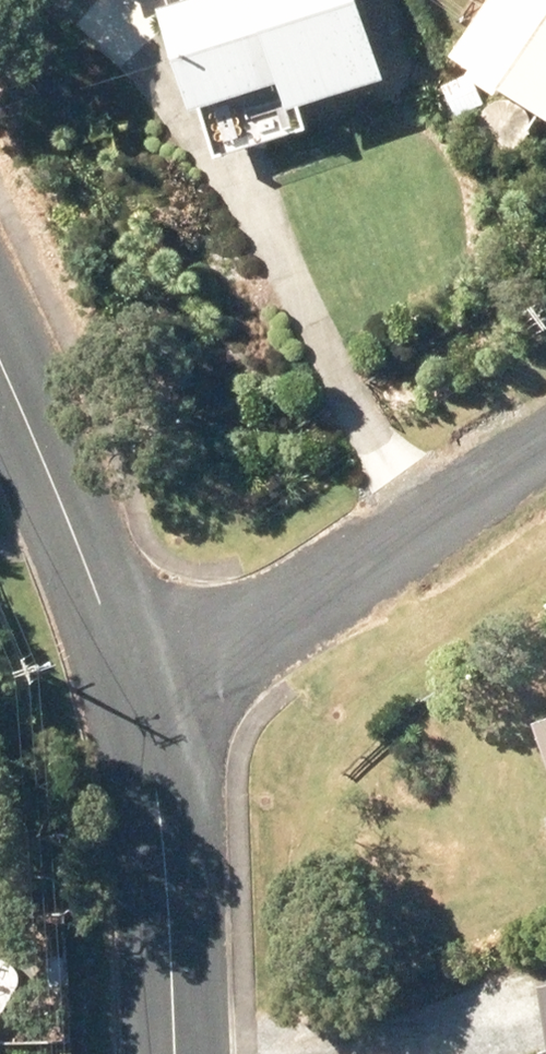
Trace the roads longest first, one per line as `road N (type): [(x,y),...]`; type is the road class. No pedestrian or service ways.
road 1 (residential): [(136,706),(545,436)]
road 2 (residential): [(136,706),(0,372)]
road 3 (residential): [(174,1053),(157,819),(136,706)]

